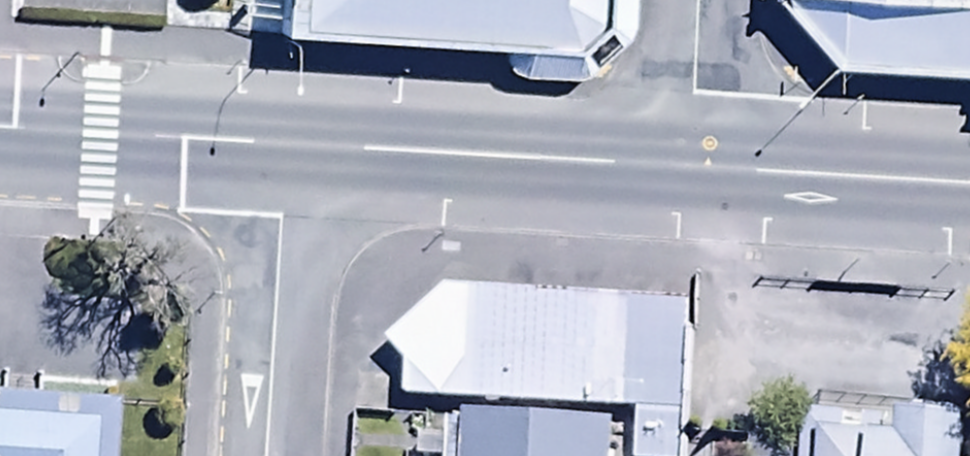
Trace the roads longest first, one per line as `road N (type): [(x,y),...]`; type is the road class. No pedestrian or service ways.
road 1 (secondary): [(685,171),(264,146)]
road 2 (residential): [(253,455),(264,146)]
road 3 (secondary): [(969,190),(685,171)]
road 4 (secondary): [(264,146),(0,131)]
road 5 (residential): [(685,171),(697,0)]

